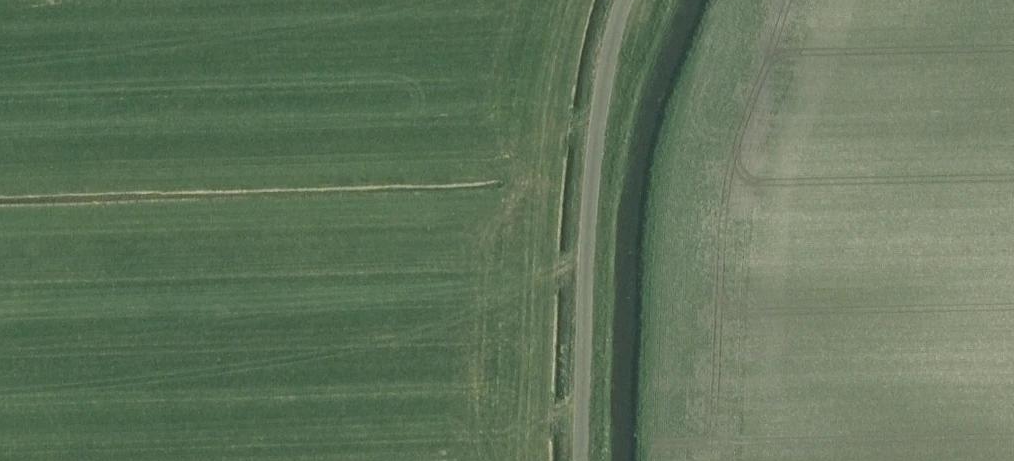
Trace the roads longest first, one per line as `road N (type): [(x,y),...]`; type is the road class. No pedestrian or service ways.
road 1 (unclassified): [(581,460),(587,226),(604,80),(625,0)]

